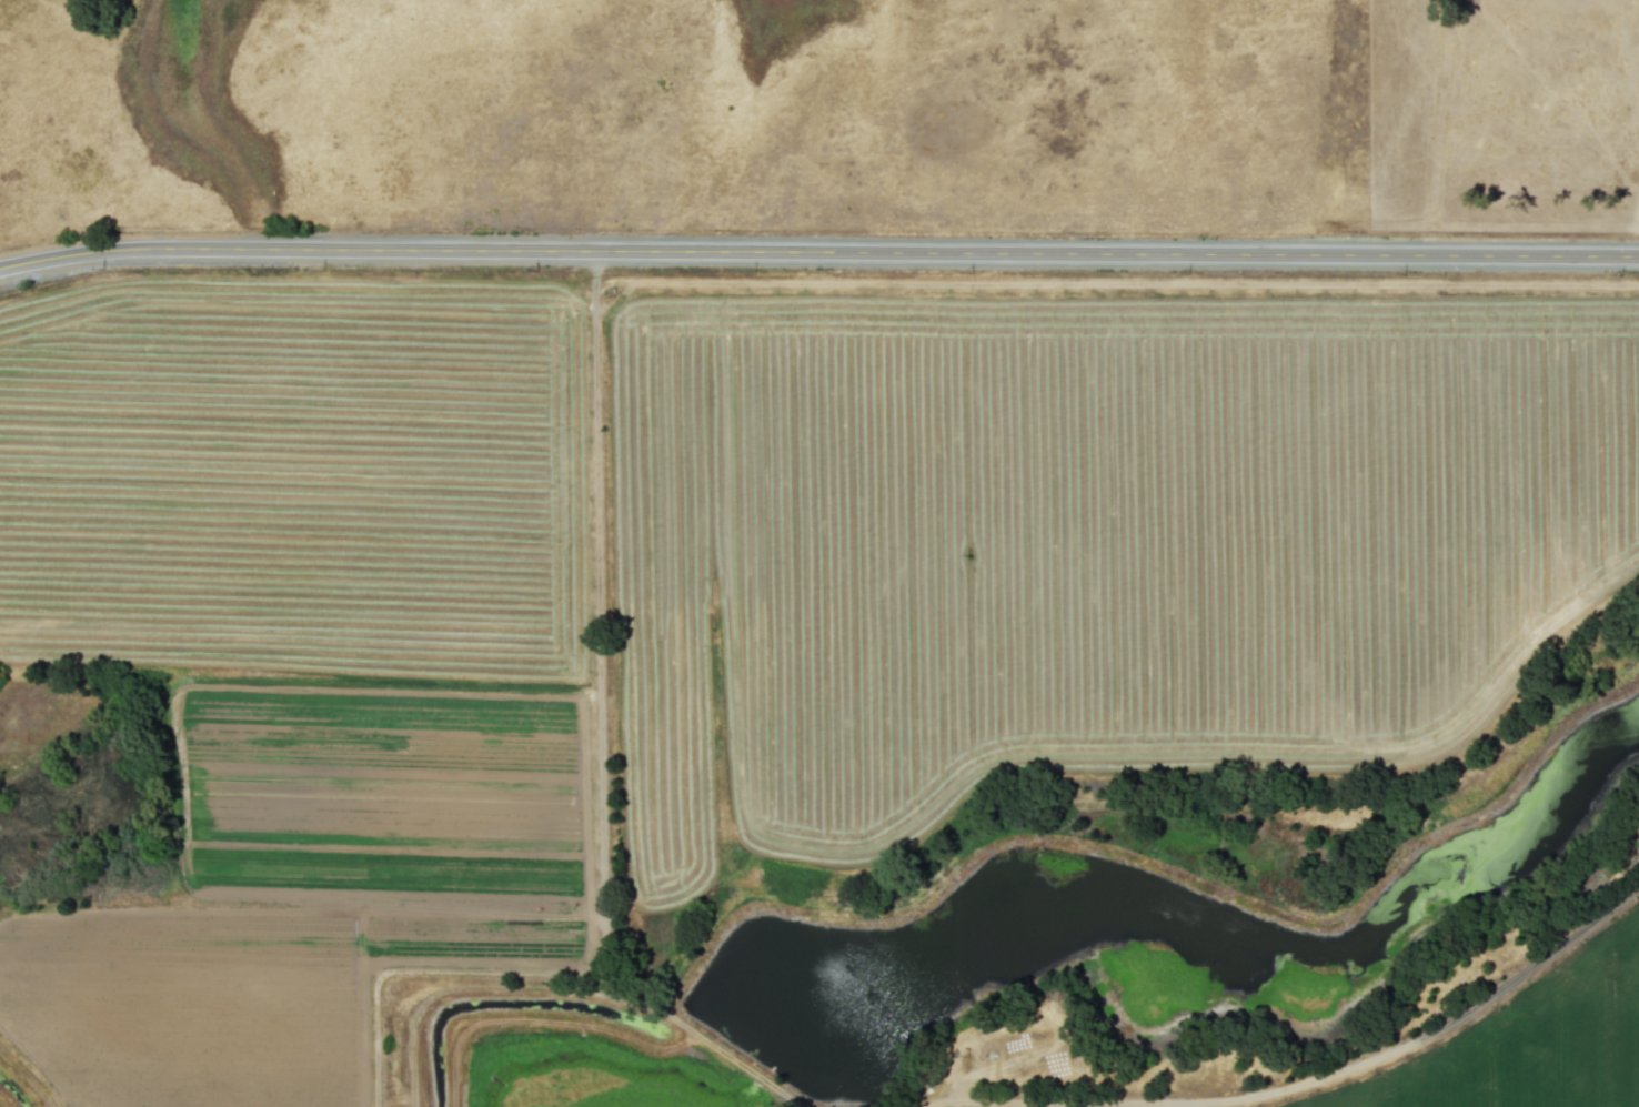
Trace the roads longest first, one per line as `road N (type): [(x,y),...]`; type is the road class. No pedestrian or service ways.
road 1 (secondary): [(0,268),(155,248),(1638,255)]

